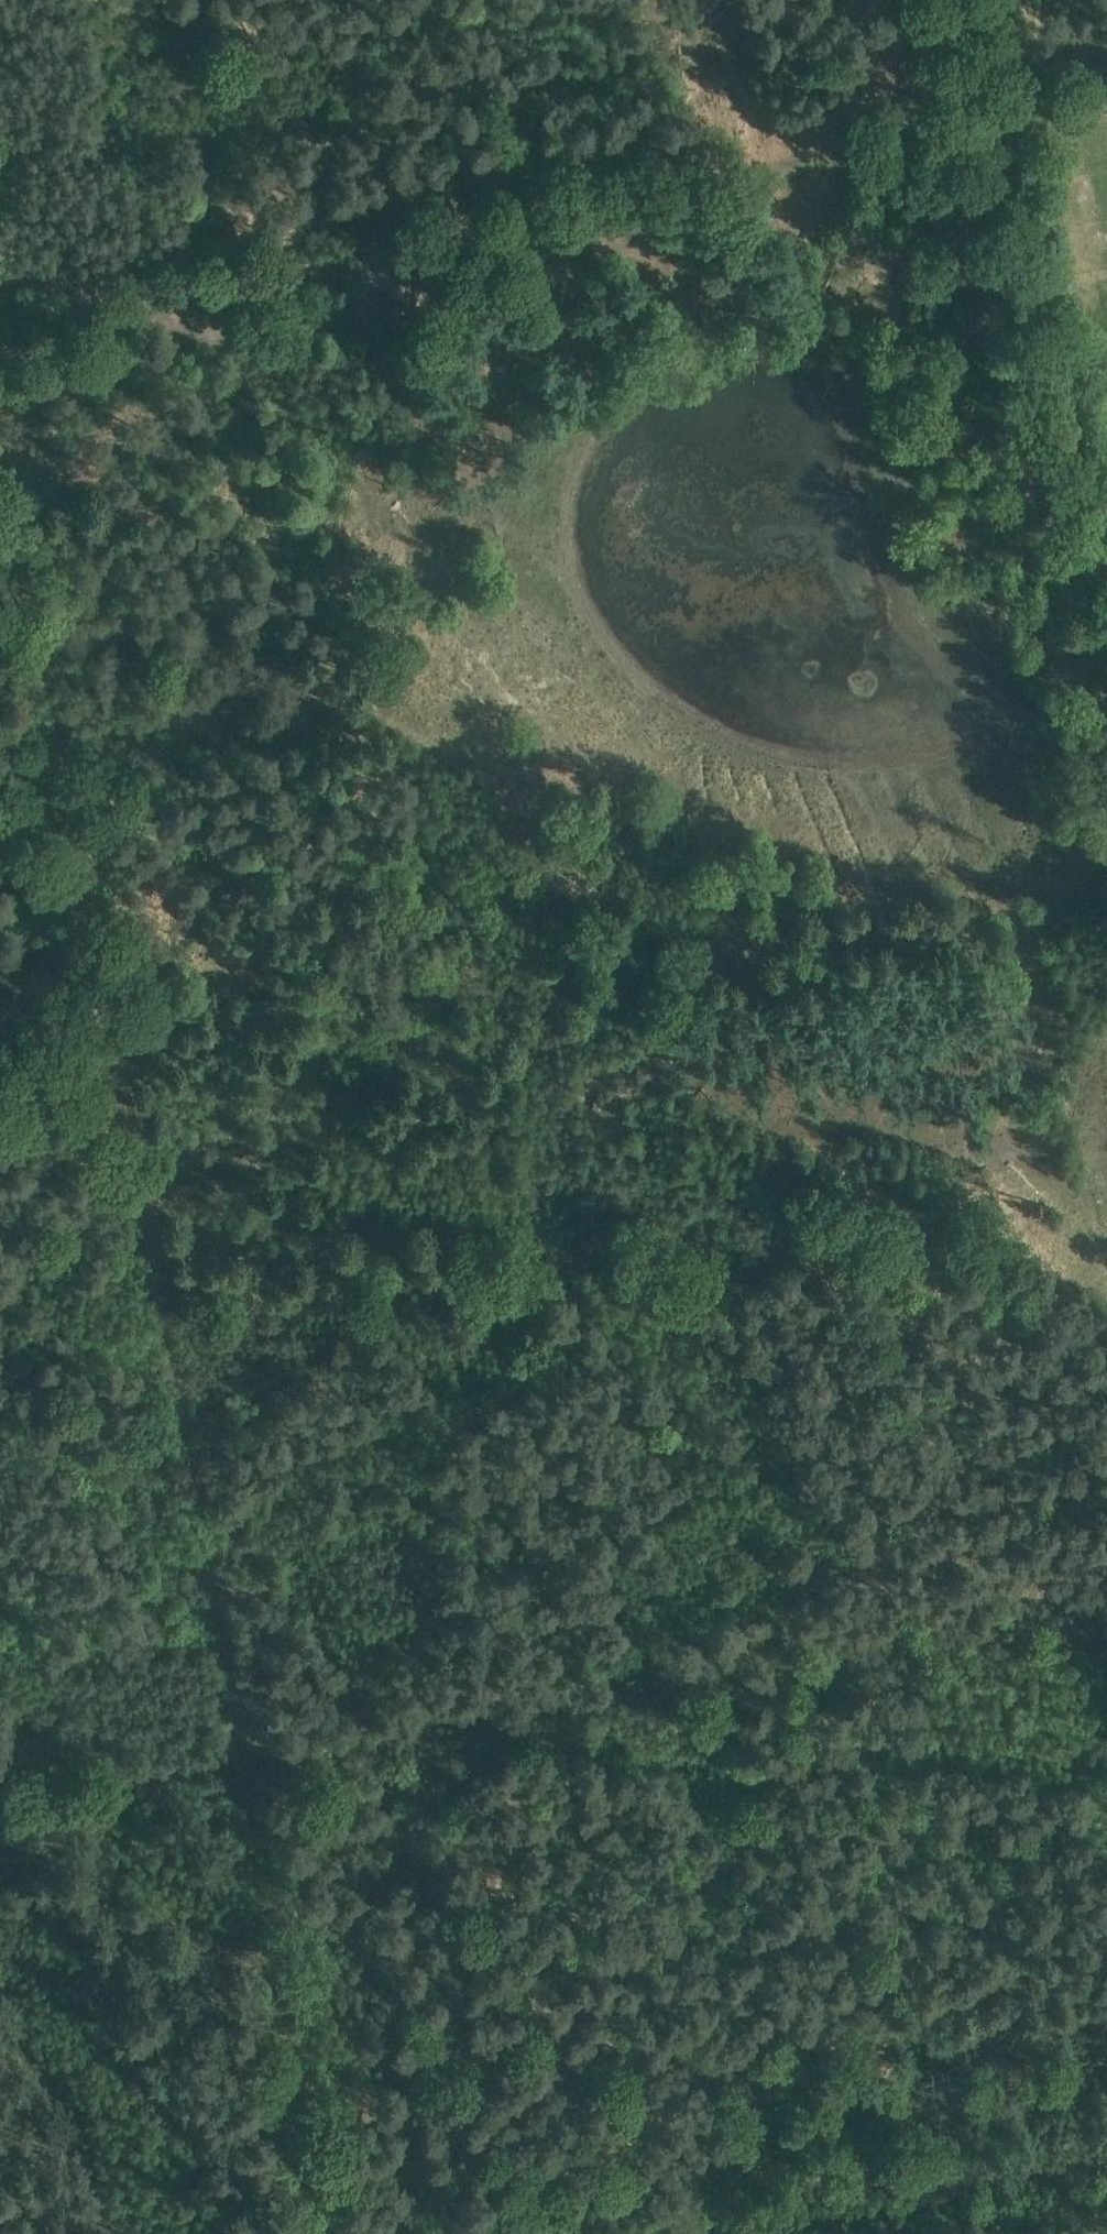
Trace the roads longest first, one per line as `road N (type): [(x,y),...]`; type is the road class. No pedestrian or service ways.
road 1 (track): [(0,332),(1106,101)]
road 2 (track): [(1106,532),(989,125)]
road 3 (track): [(959,0),(989,125)]

